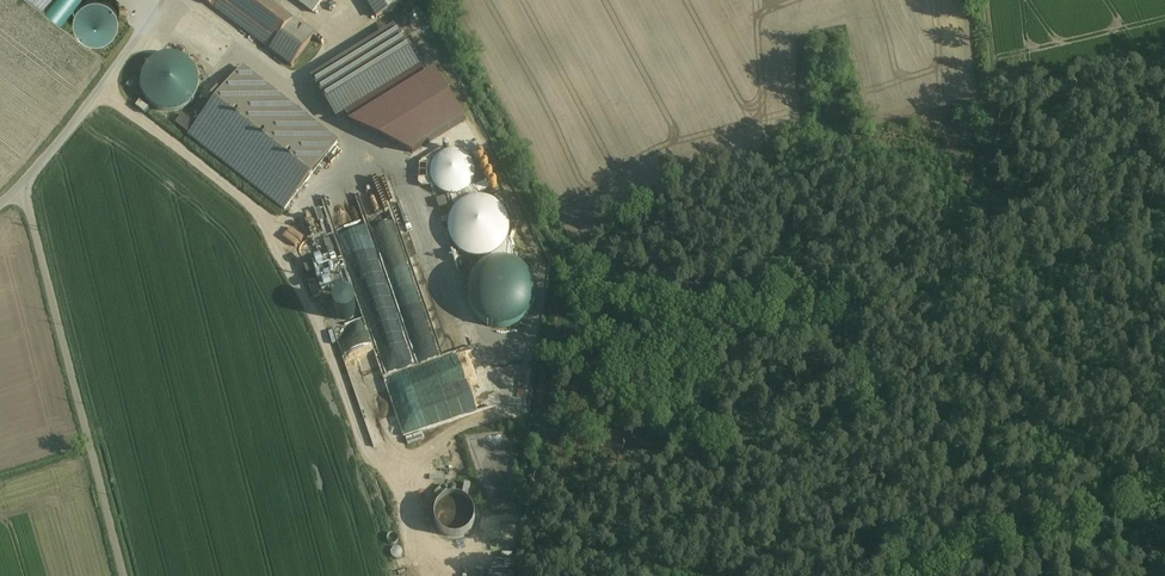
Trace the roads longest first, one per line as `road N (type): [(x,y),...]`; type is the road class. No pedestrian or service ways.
road 1 (unclassified): [(121,575),(23,186)]
road 2 (track): [(988,199),(980,575)]
road 3 (track): [(1164,161),(988,199),(987,123),(997,90)]
road 4 (unclassified): [(23,186),(161,0)]
road 5 (track): [(980,571),(1164,520)]

